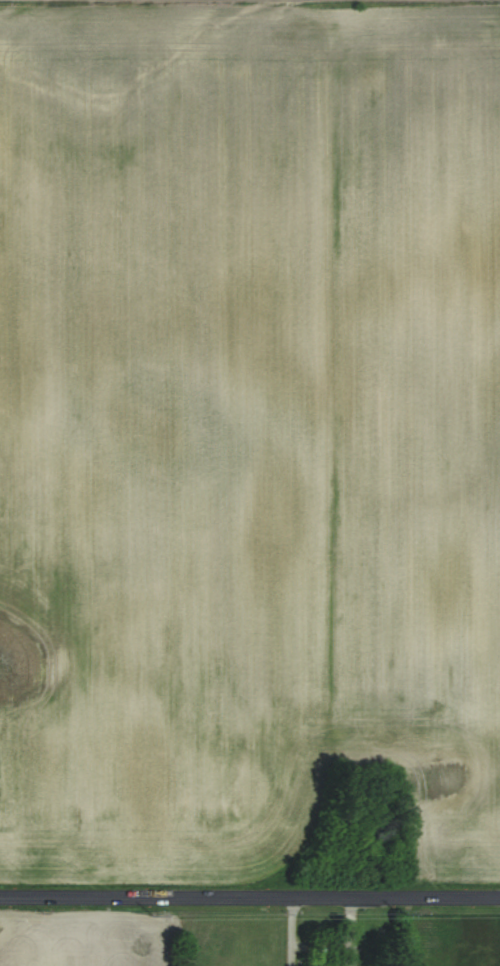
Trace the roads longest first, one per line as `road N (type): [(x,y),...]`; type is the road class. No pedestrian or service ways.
road 1 (tertiary): [(499,897),(0,895)]

